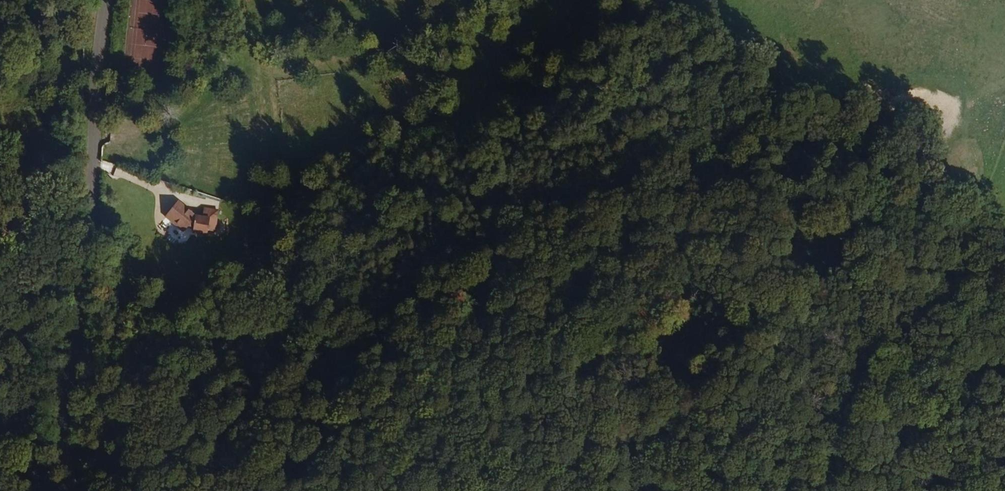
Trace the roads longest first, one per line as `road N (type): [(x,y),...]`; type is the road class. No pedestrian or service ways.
road 1 (tertiary): [(75,490),(62,416),(86,284),(106,0)]

